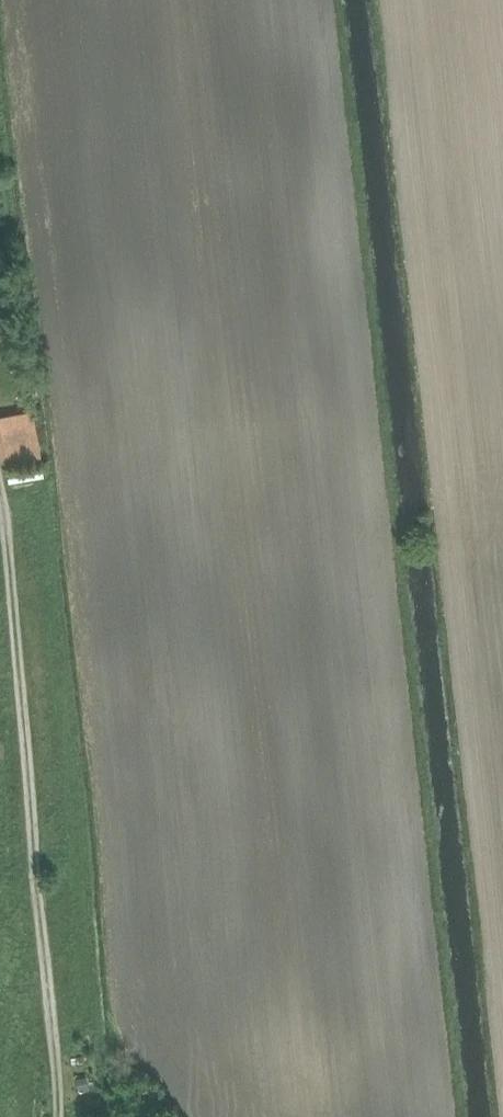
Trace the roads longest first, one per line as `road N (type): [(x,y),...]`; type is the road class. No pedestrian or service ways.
road 1 (track): [(56,1116),(0,506)]

